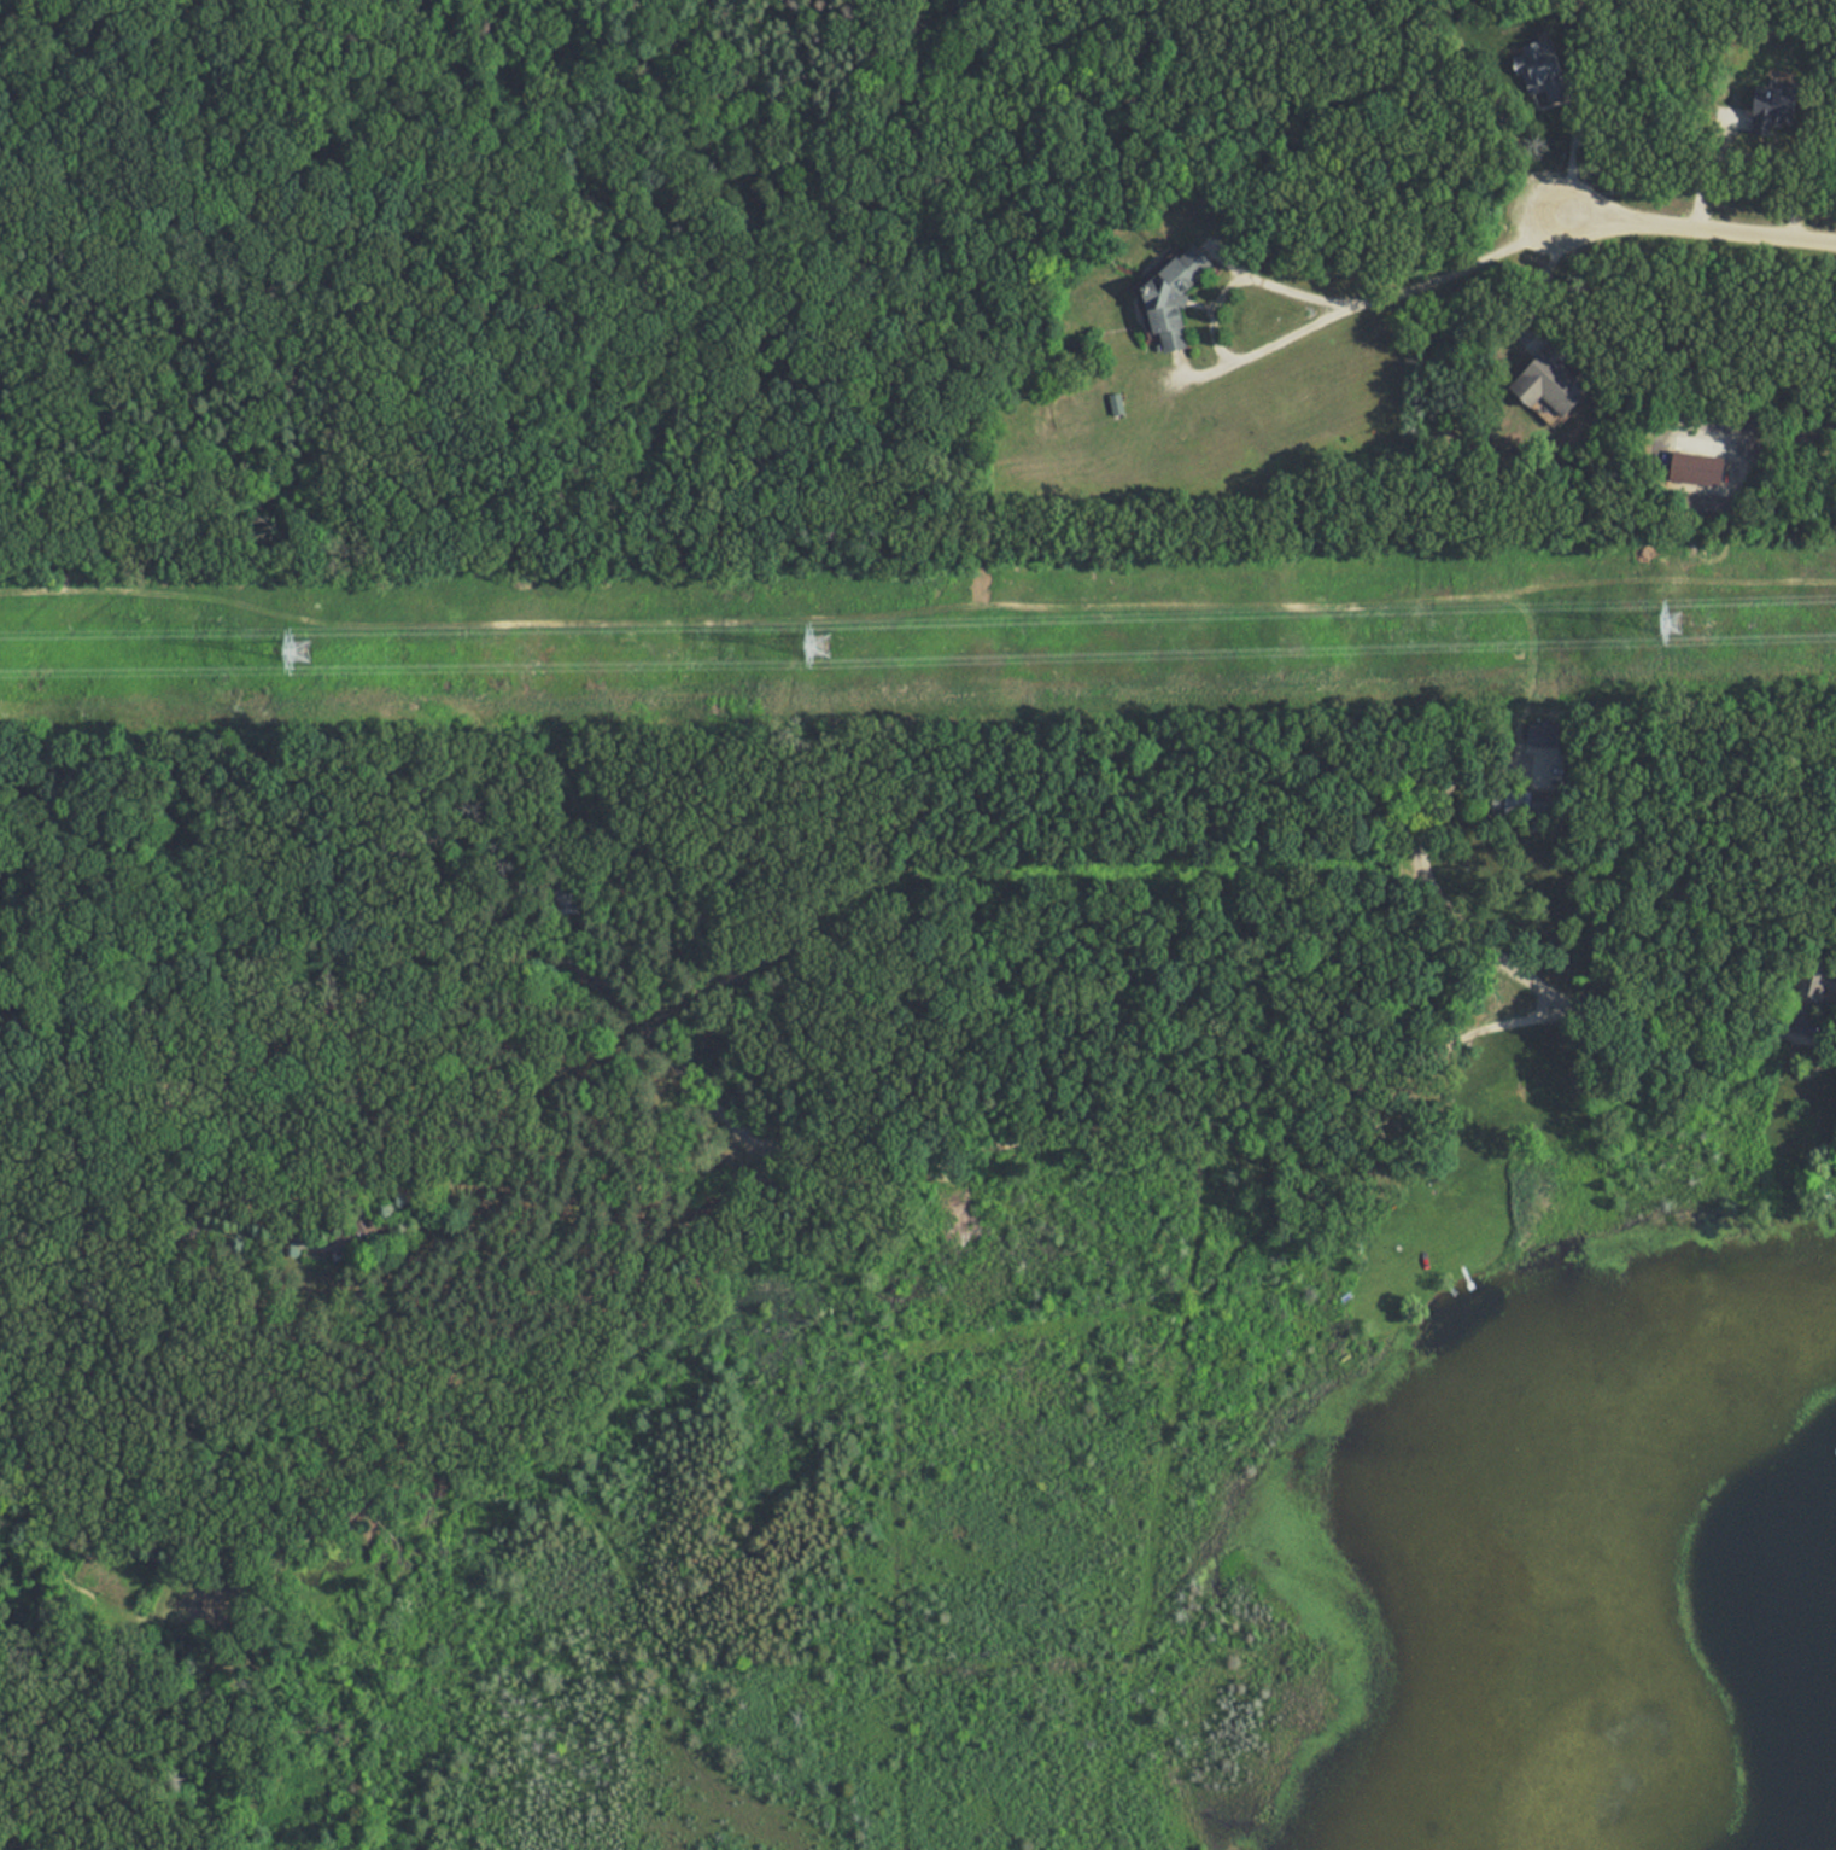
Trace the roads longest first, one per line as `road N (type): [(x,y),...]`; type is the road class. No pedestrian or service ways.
road 1 (residential): [(1835,247),(1554,212)]

